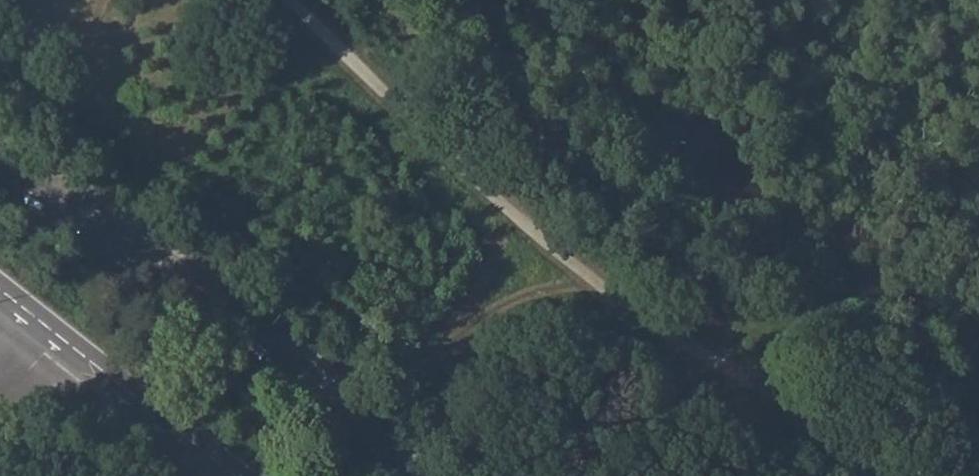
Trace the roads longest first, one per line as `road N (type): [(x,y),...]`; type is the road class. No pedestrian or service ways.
road 1 (secondary): [(396,475),(232,324),(0,168)]
road 2 (secondary): [(0,283),(241,475)]

